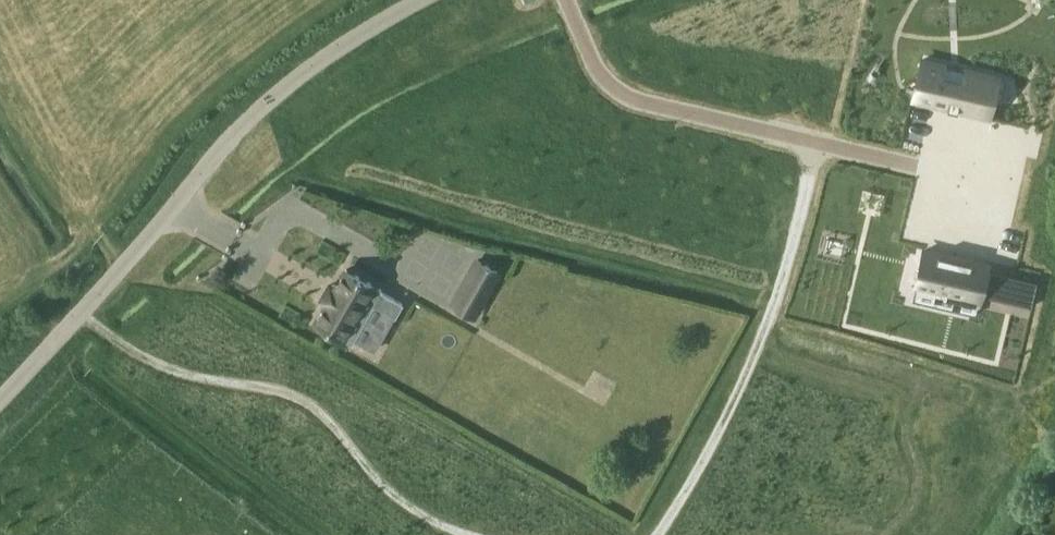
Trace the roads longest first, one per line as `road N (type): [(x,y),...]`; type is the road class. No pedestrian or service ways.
road 1 (unclassified): [(566,0),(604,80),(639,101),(820,146),(760,346),(657,534)]
road 2 (unclassified): [(0,403),(251,114),(305,70),(419,0)]

